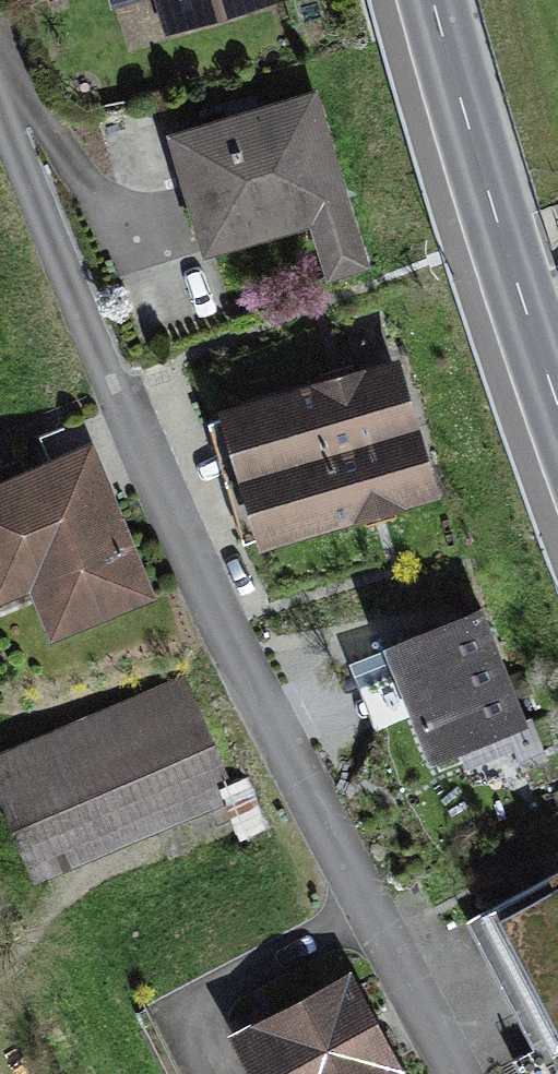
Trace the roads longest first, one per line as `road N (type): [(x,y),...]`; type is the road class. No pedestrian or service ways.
road 1 (residential): [(0,110),(128,435),(438,1073)]
road 2 (secondary): [(557,409),(435,0)]

